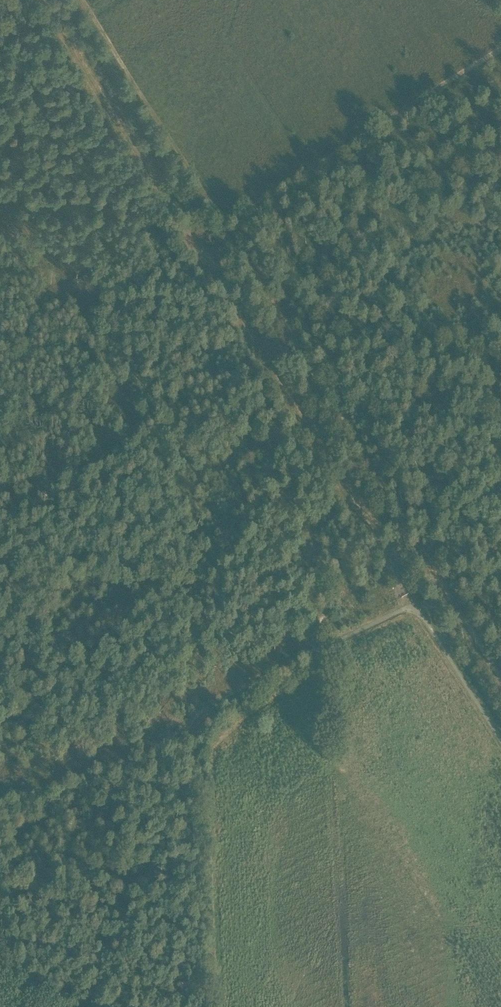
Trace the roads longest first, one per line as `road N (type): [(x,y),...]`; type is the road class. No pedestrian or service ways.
road 1 (track): [(83,0),(223,226),(500,51)]

